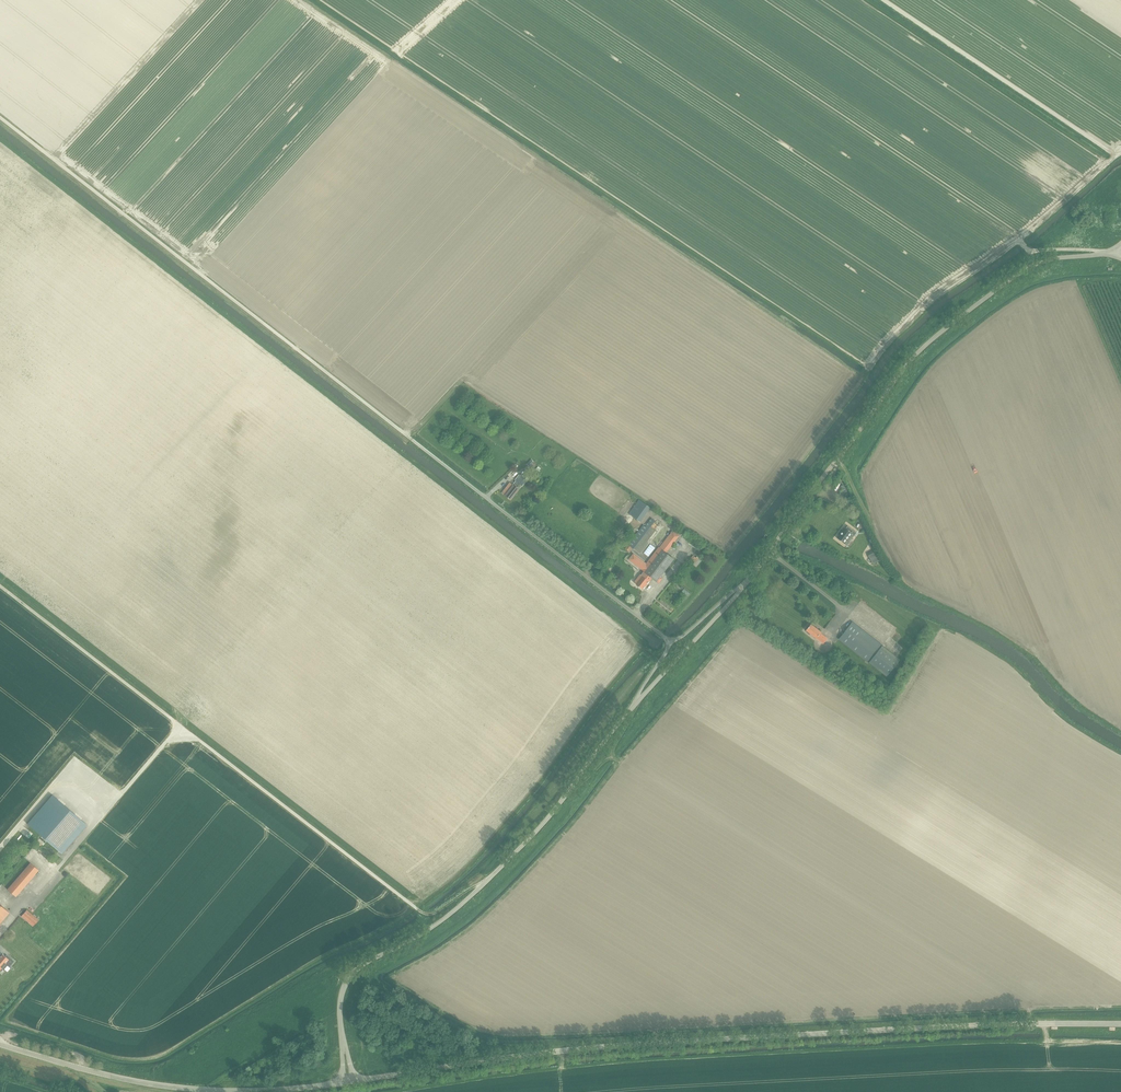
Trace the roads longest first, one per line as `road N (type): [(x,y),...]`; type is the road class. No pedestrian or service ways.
road 1 (unclassified): [(669,641),(0,118)]
road 2 (unclassified): [(349,1081),(669,1041),(1120,1024)]
road 3 (unclassified): [(349,1081),(340,1004),(352,973),(473,894),(565,797),(637,702)]
road 4 (unclassified): [(755,574),(930,341),(1027,268),(1116,253)]
road 5 (track): [(487,880),(423,913),(192,735)]
road 6 (unclassified): [(349,1081),(268,1091),(162,1086),(0,1044)]
road 7 (track): [(192,735),(0,586)]
road 8 (track): [(57,870),(192,735)]
road 9 (unclassified): [(637,702),(755,574)]

